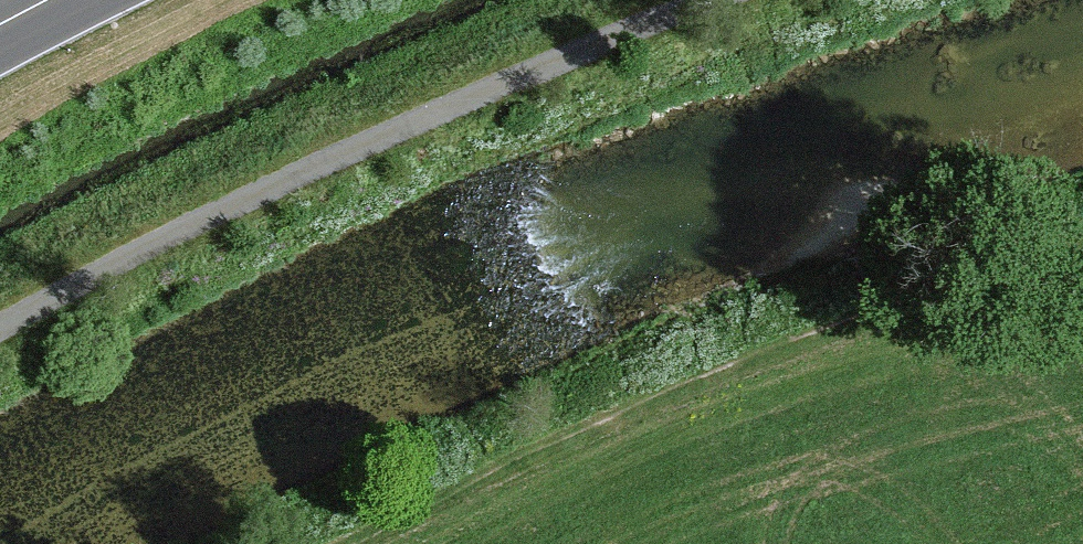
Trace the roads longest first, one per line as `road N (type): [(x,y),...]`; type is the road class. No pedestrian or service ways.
road 1 (track): [(739,0),(457,99),(0,325)]
road 2 (track): [(398,543),(910,227),(1082,202)]

